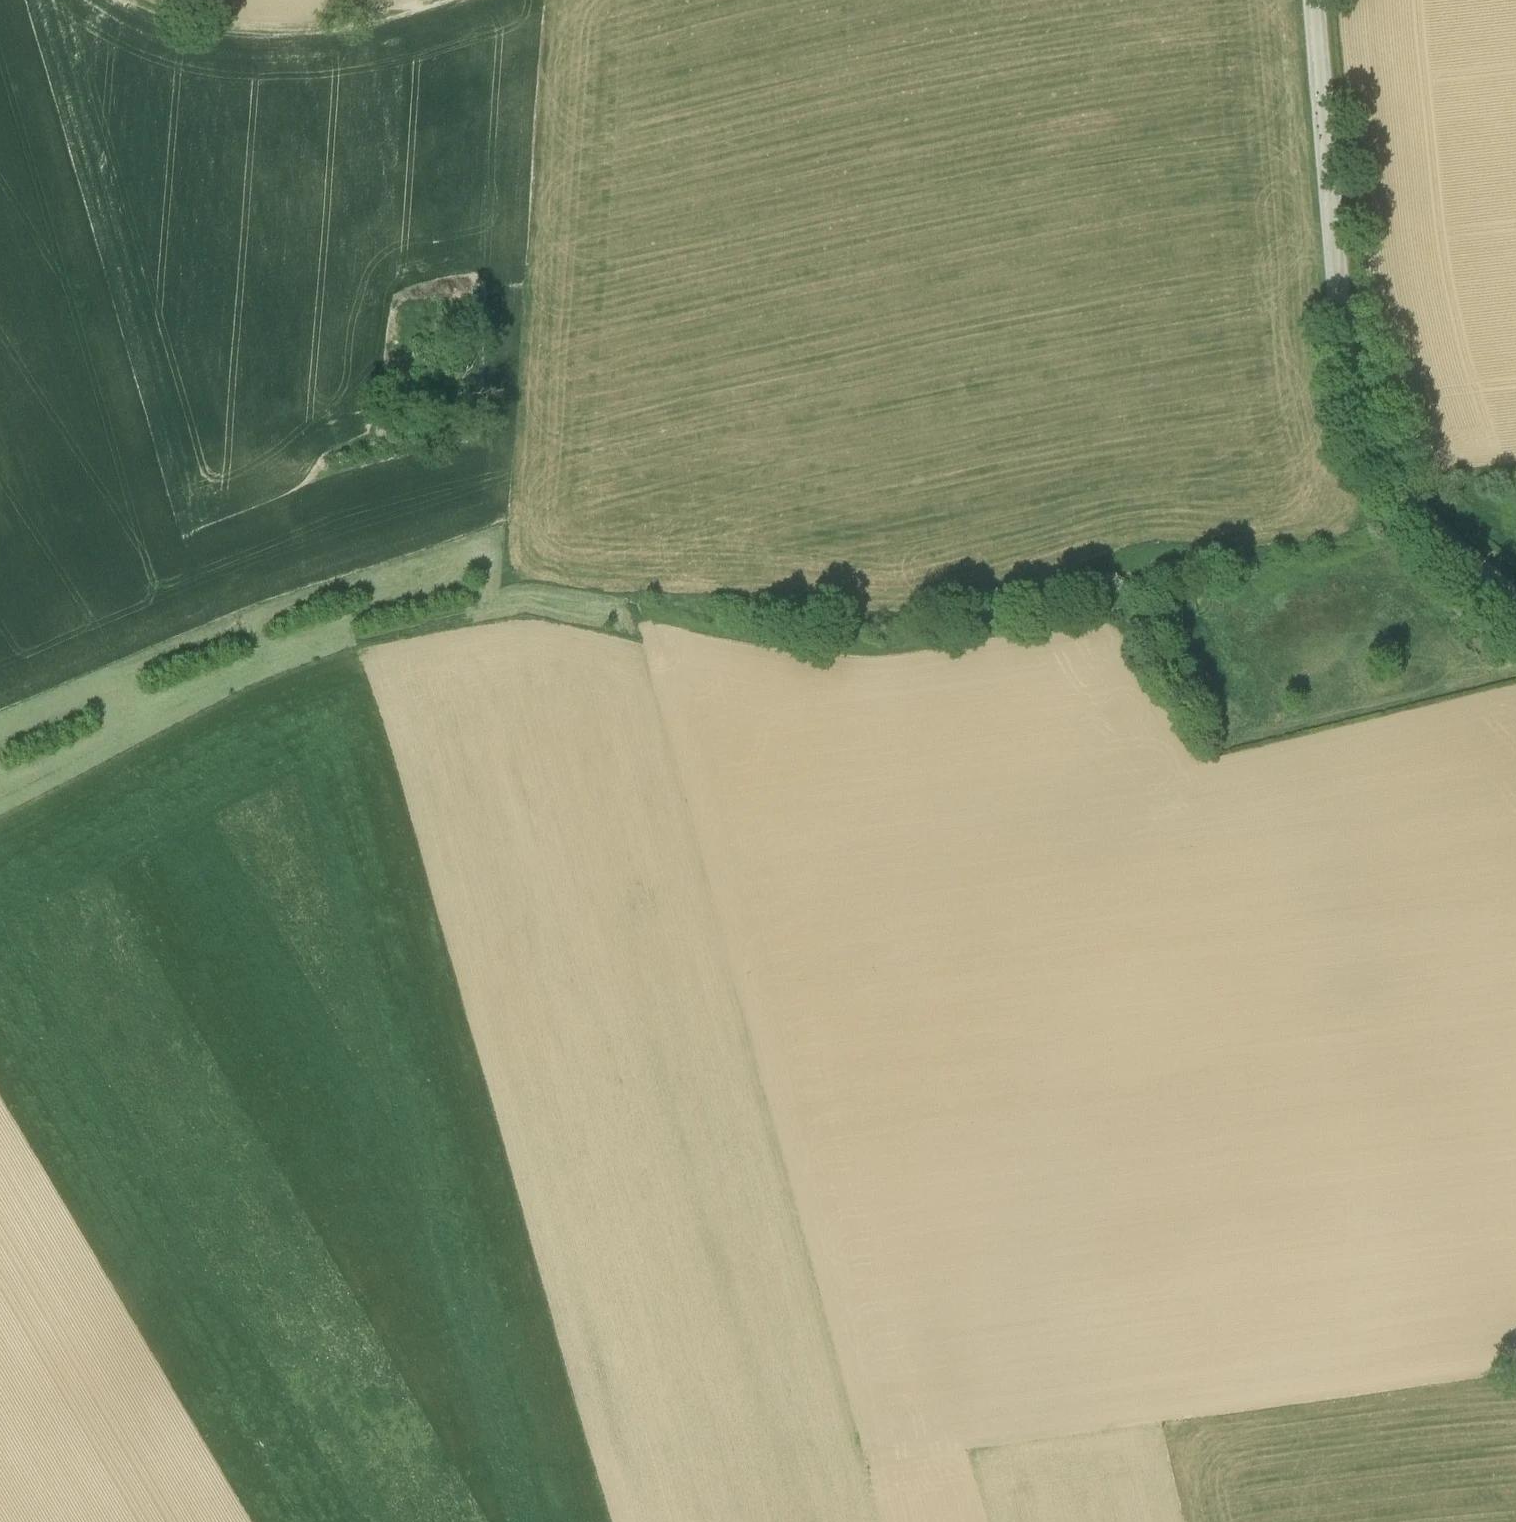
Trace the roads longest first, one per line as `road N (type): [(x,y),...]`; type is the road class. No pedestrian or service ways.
road 1 (tertiary): [(1515,604),(1403,497),(1355,409),(1341,335),(1314,0)]
road 2 (track): [(450,0),(314,38),(269,39),(176,30),(117,0)]

